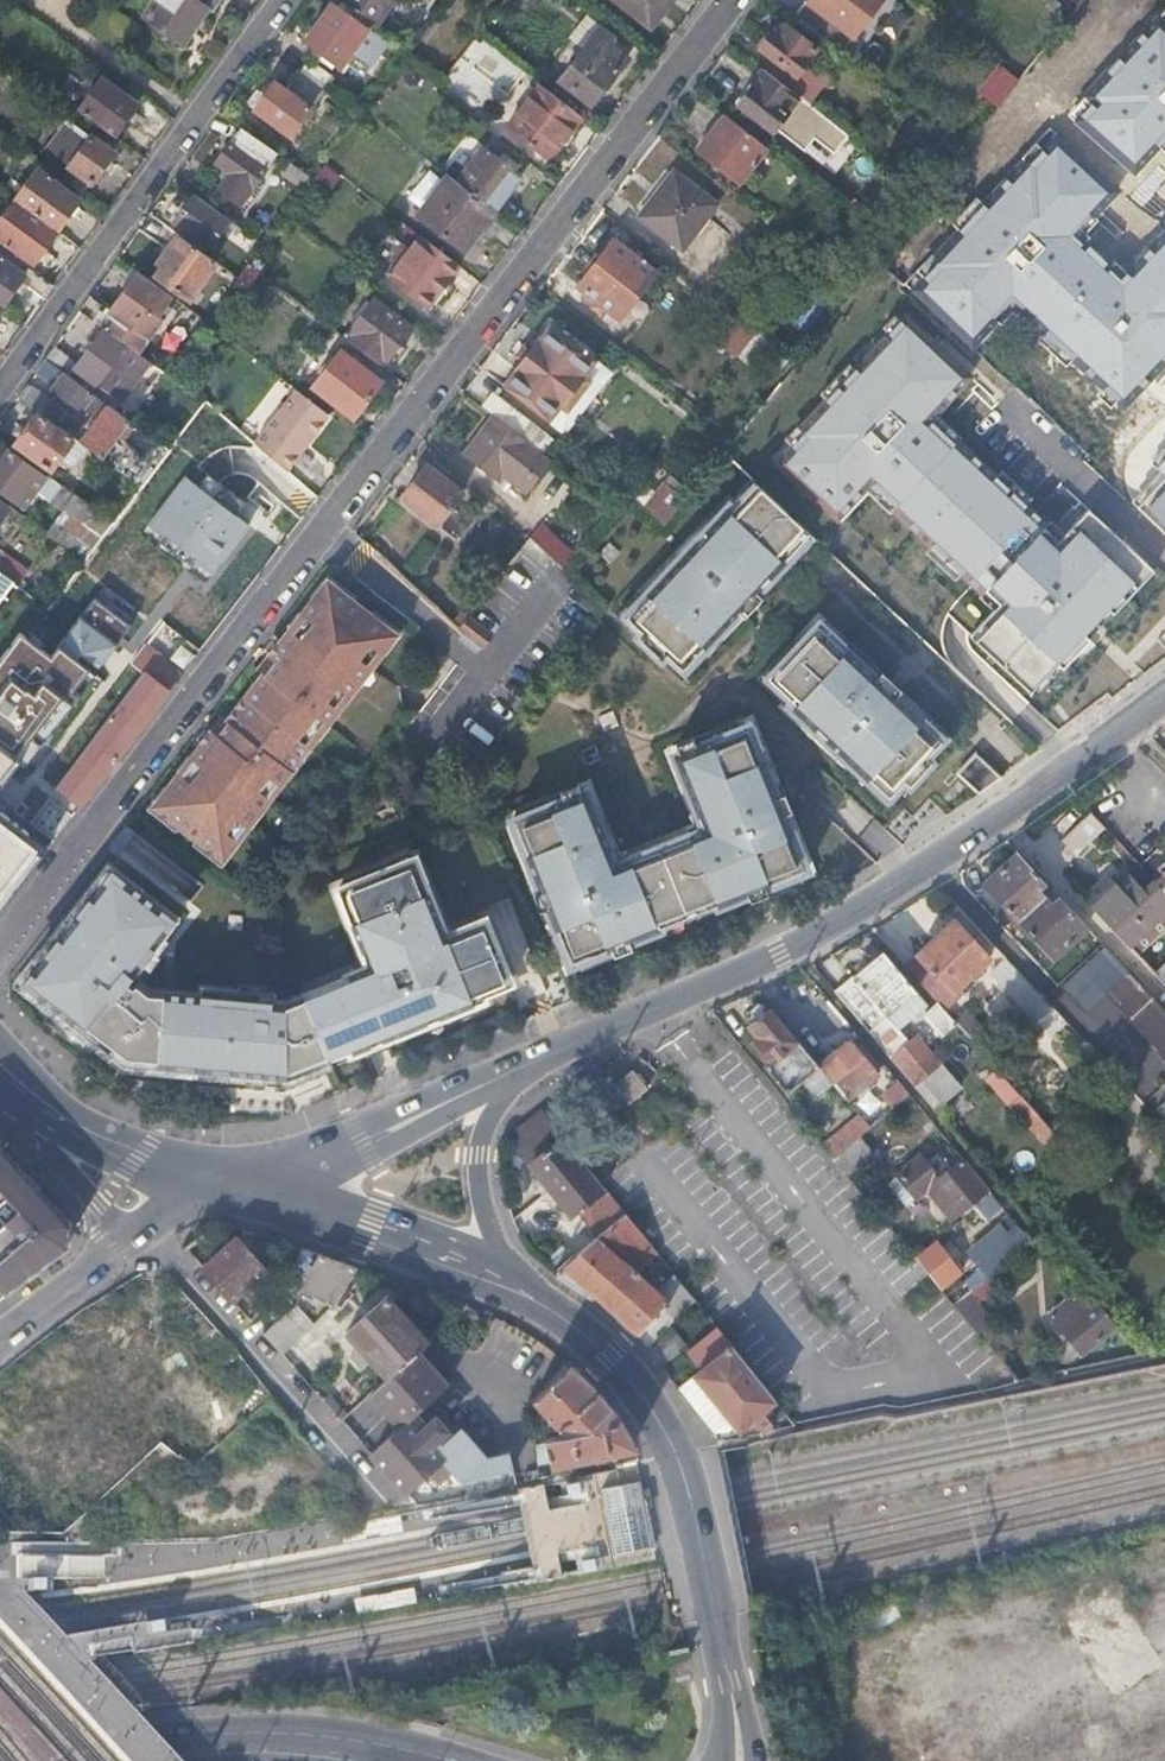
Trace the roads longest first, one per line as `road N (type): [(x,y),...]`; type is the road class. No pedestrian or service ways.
road 1 (residential): [(0,944),(732,0)]
road 2 (secondary): [(503,1076),(778,951),(974,833),(1110,735)]
road 3 (residential): [(0,391),(283,0)]
road 4 (primary): [(530,1294),(609,1355),(665,1425),(687,1480),(734,1691)]
road 5 (tertiary): [(453,1760),(276,1733),(21,1760)]
road 6 (primary): [(242,1185),(452,1253),(530,1294)]
road 7 (secondary): [(503,1076),(242,1185)]
road 8 (primary): [(242,1185),(136,1156),(22,1092)]
road 9 (secondary): [(530,1294),(503,1254),(479,1193),(477,1155),(503,1076)]
road 10 (unclassified): [(22,1092),(54,1153),(128,1239)]
road 11 (residential): [(0,1336),(128,1239)]
road 12 (residential): [(128,1239),(242,1185)]

